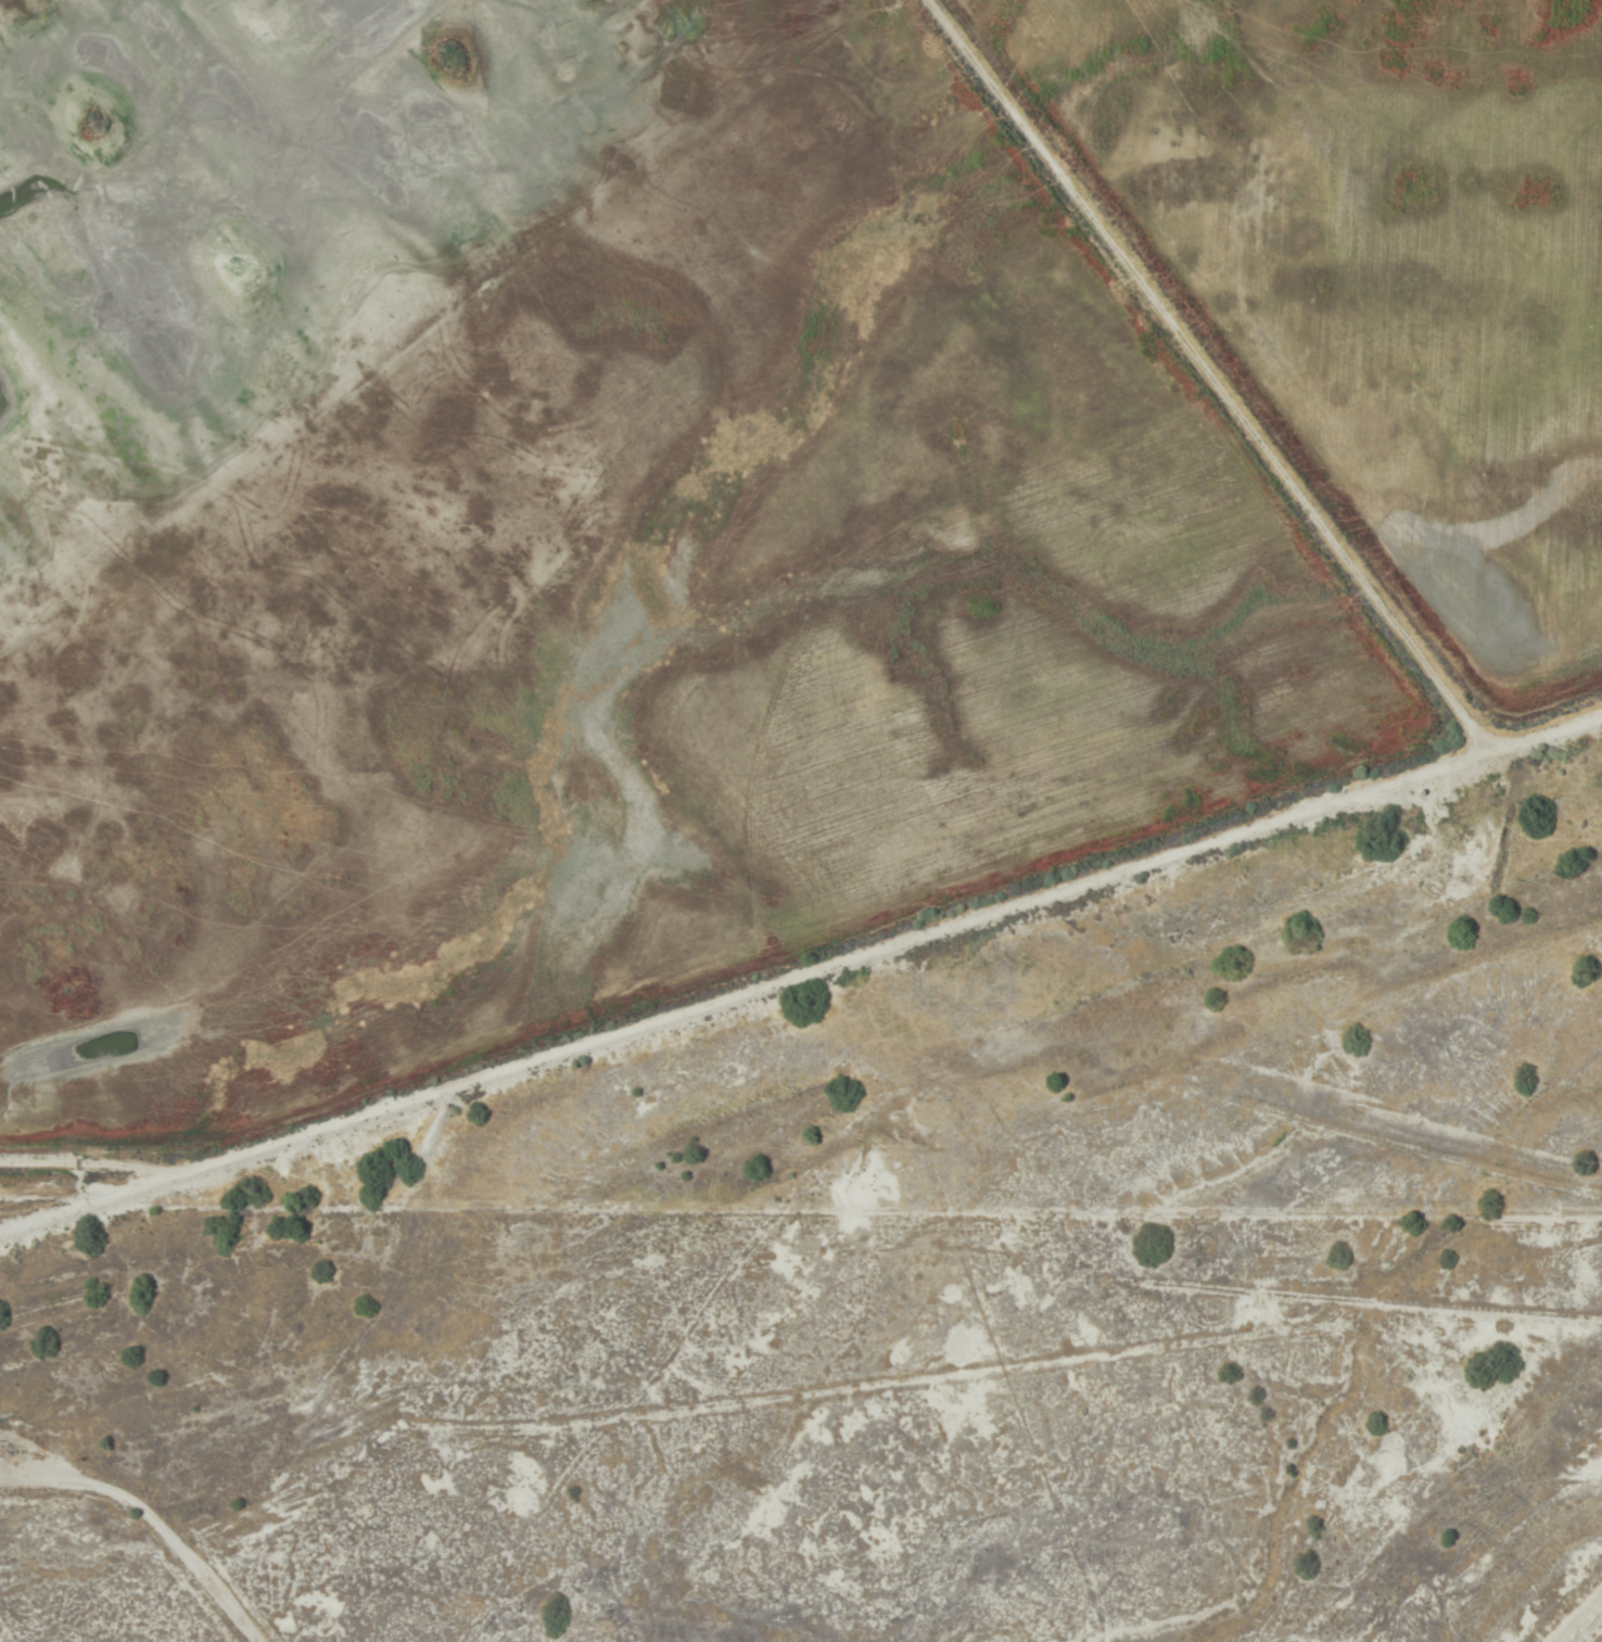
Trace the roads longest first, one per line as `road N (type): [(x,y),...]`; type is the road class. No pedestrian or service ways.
road 1 (track): [(0,1219),(1060,869),(1601,701)]
road 2 (track): [(928,0),(1482,736)]
road 3 (track): [(256,1641),(134,1504),(96,1486),(0,1478)]

